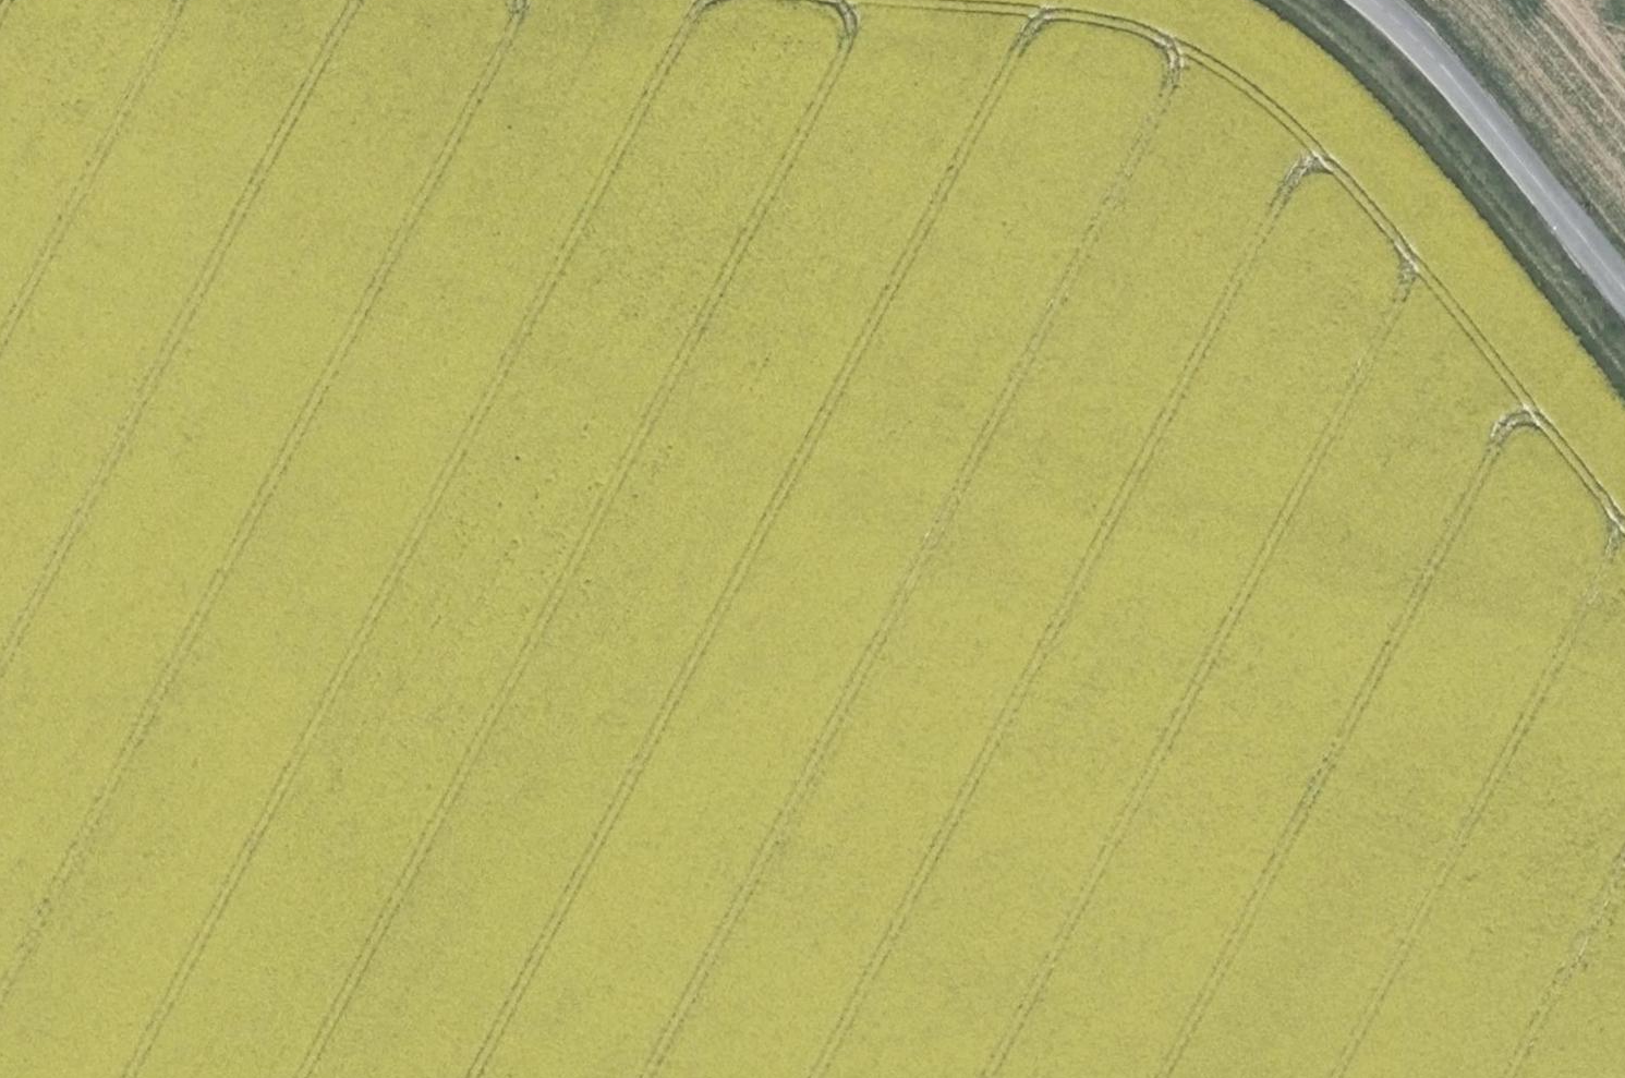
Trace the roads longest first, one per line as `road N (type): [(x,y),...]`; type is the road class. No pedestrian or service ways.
road 1 (tertiary): [(1624,301),(1369,0)]

